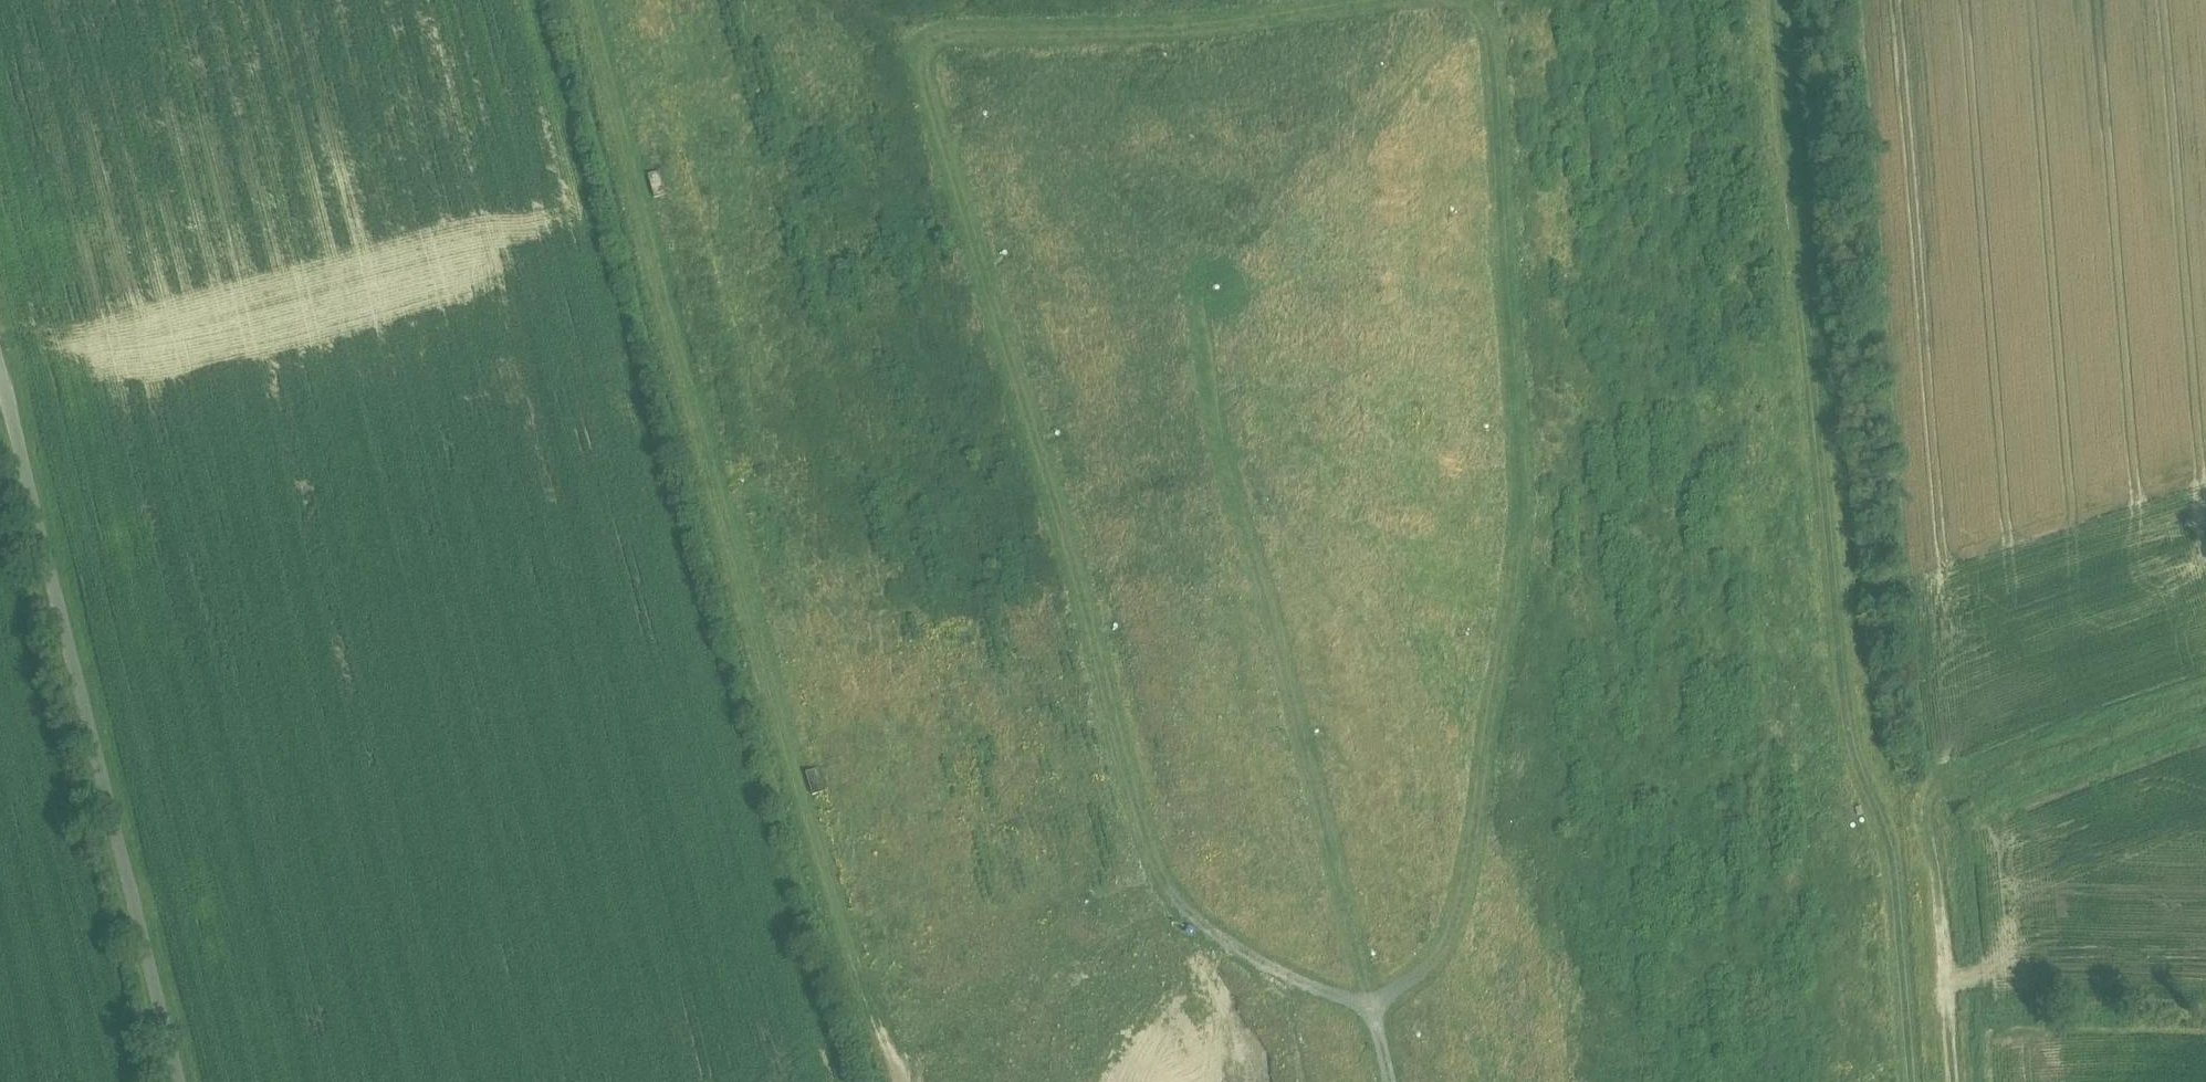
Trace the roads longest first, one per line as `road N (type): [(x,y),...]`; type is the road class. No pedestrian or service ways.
road 1 (track): [(1373,1008),(1293,992),(1222,950),(1170,903),(1072,600),(915,53),(1241,36),(1394,7),(1480,9),(1502,109),(1533,511),(1493,682),(1465,871),(1446,950),(1420,981)]
road 2 (unclassified): [(0,369),(181,1081)]
road 3 (track): [(1420,981),(1373,1008),(1386,1081)]

